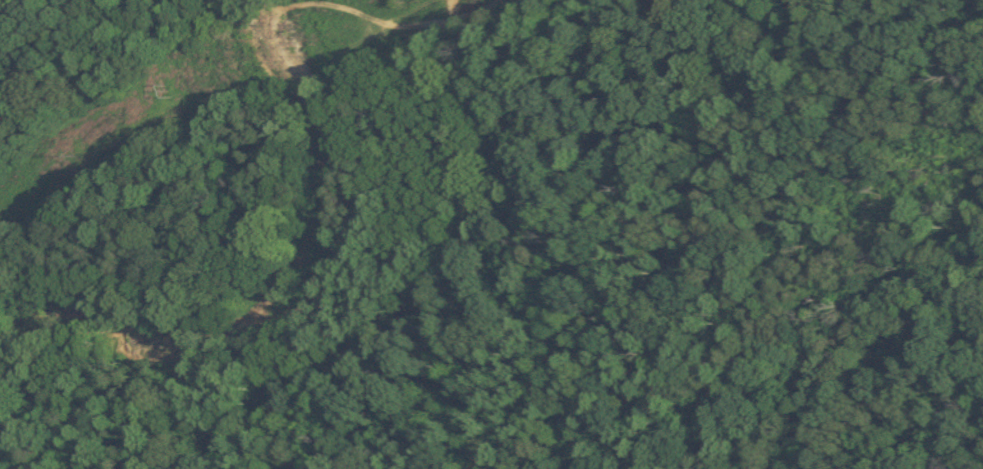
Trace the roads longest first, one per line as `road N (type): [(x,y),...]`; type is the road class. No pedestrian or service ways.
road 1 (residential): [(197,468),(501,206),(493,90),(464,44),(453,0)]

